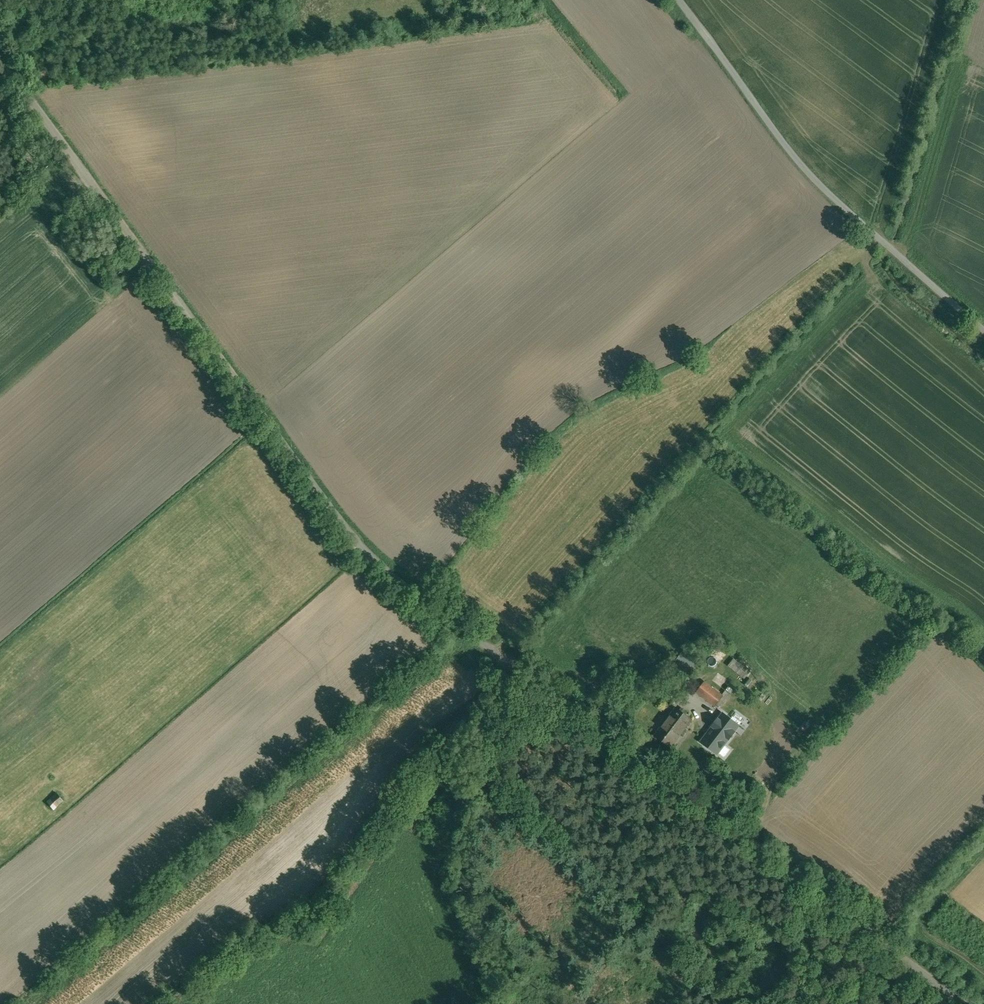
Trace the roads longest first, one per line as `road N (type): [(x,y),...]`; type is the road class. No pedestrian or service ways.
road 1 (unclassified): [(957,1003),(373,563),(0,60)]

